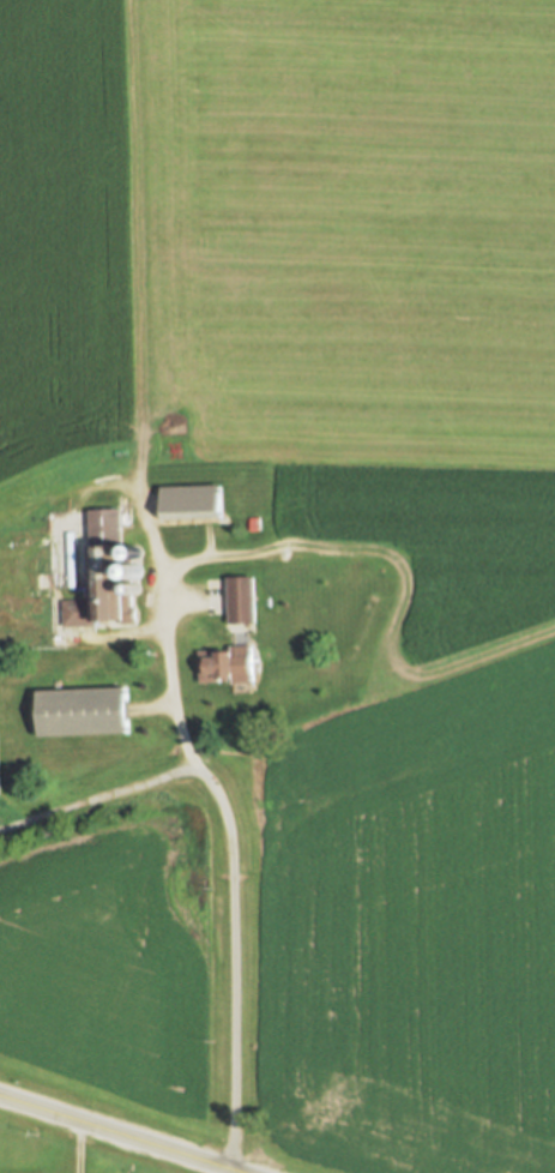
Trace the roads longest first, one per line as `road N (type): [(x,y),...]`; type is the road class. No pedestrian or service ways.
road 1 (residential): [(233,1172),(230,836),(223,807),(198,771)]
road 2 (secondary): [(252,1172),(0,1095)]
road 3 (track): [(0,833),(198,771)]

